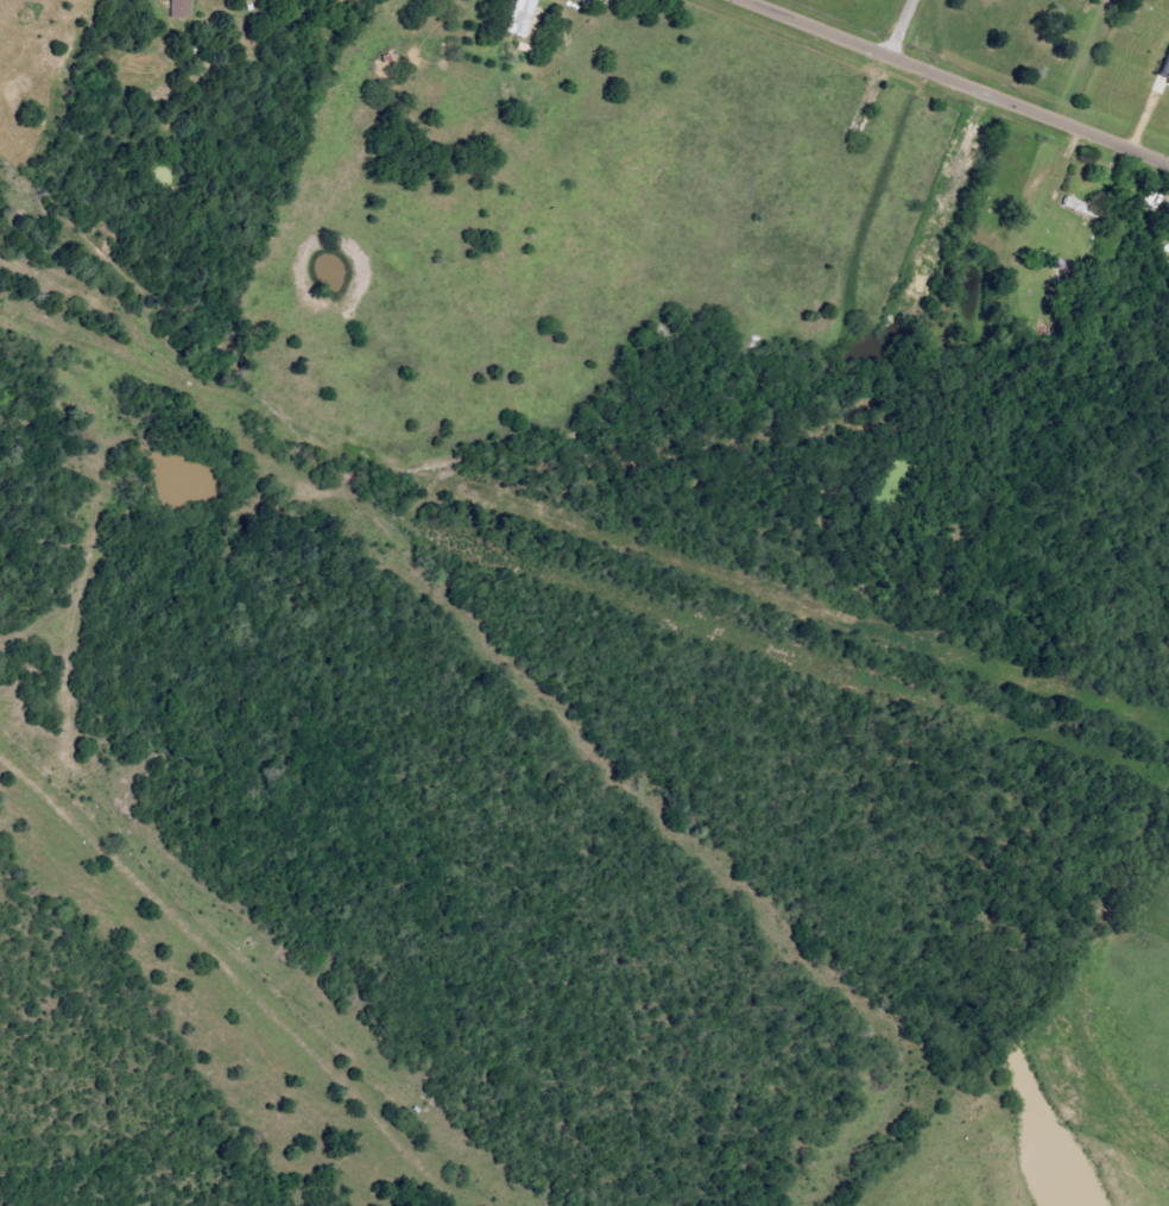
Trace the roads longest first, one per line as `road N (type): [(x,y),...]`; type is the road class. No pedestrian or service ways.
road 1 (residential): [(747,0),(1168,164)]

